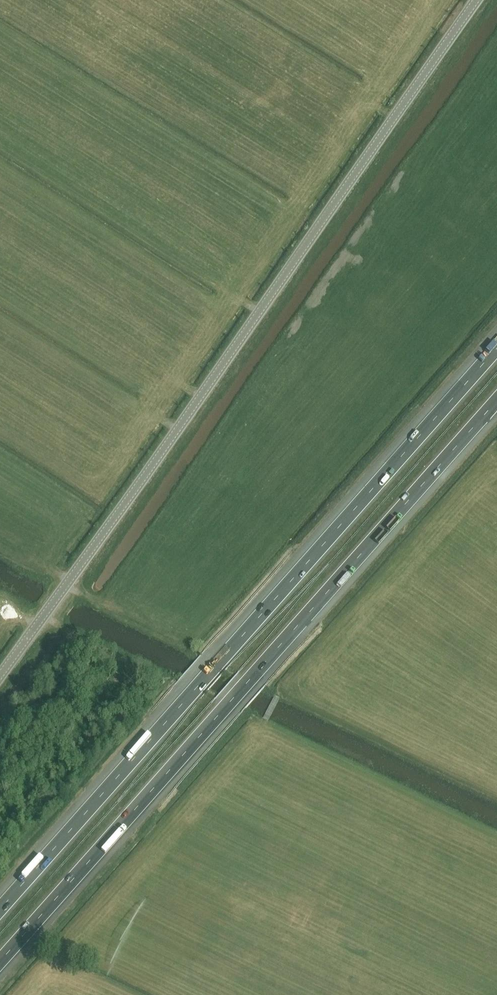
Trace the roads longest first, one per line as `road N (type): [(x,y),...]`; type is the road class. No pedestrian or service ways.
road 1 (tertiary): [(0,675),(477,0)]
road 2 (motorway): [(0,961),(496,400)]
road 3 (motorway): [(496,349),(0,908)]
road 4 (track): [(496,836),(264,720)]

